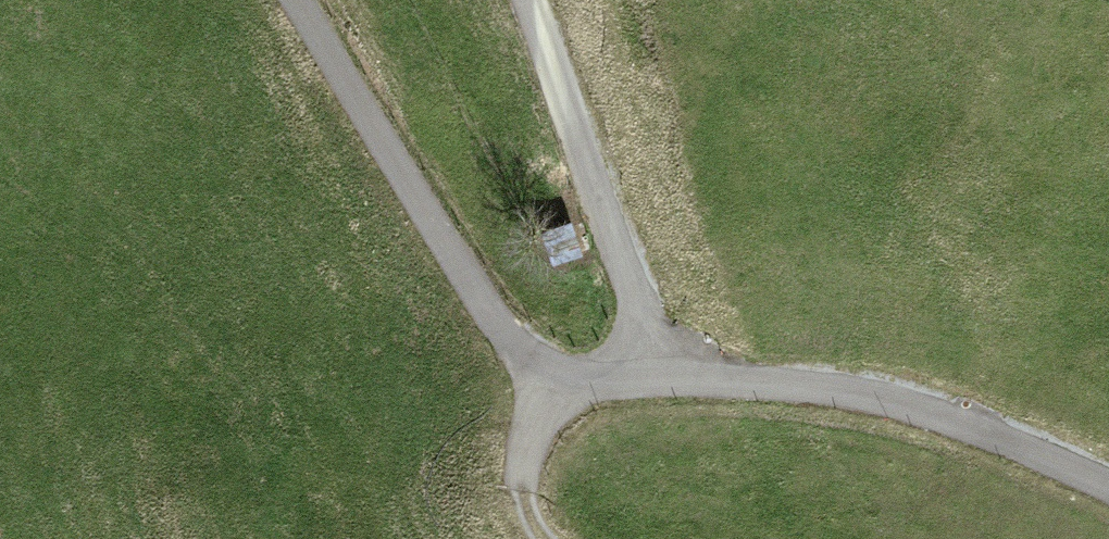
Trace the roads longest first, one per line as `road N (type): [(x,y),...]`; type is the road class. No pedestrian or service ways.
road 1 (track): [(293,0),(491,319),(532,359),(576,377),(816,385),(922,409),(1108,488)]
road 2 (track): [(647,376),(632,298),(529,0)]
road 3 (track): [(545,538),(525,492),(526,463),(541,426),(576,377)]

